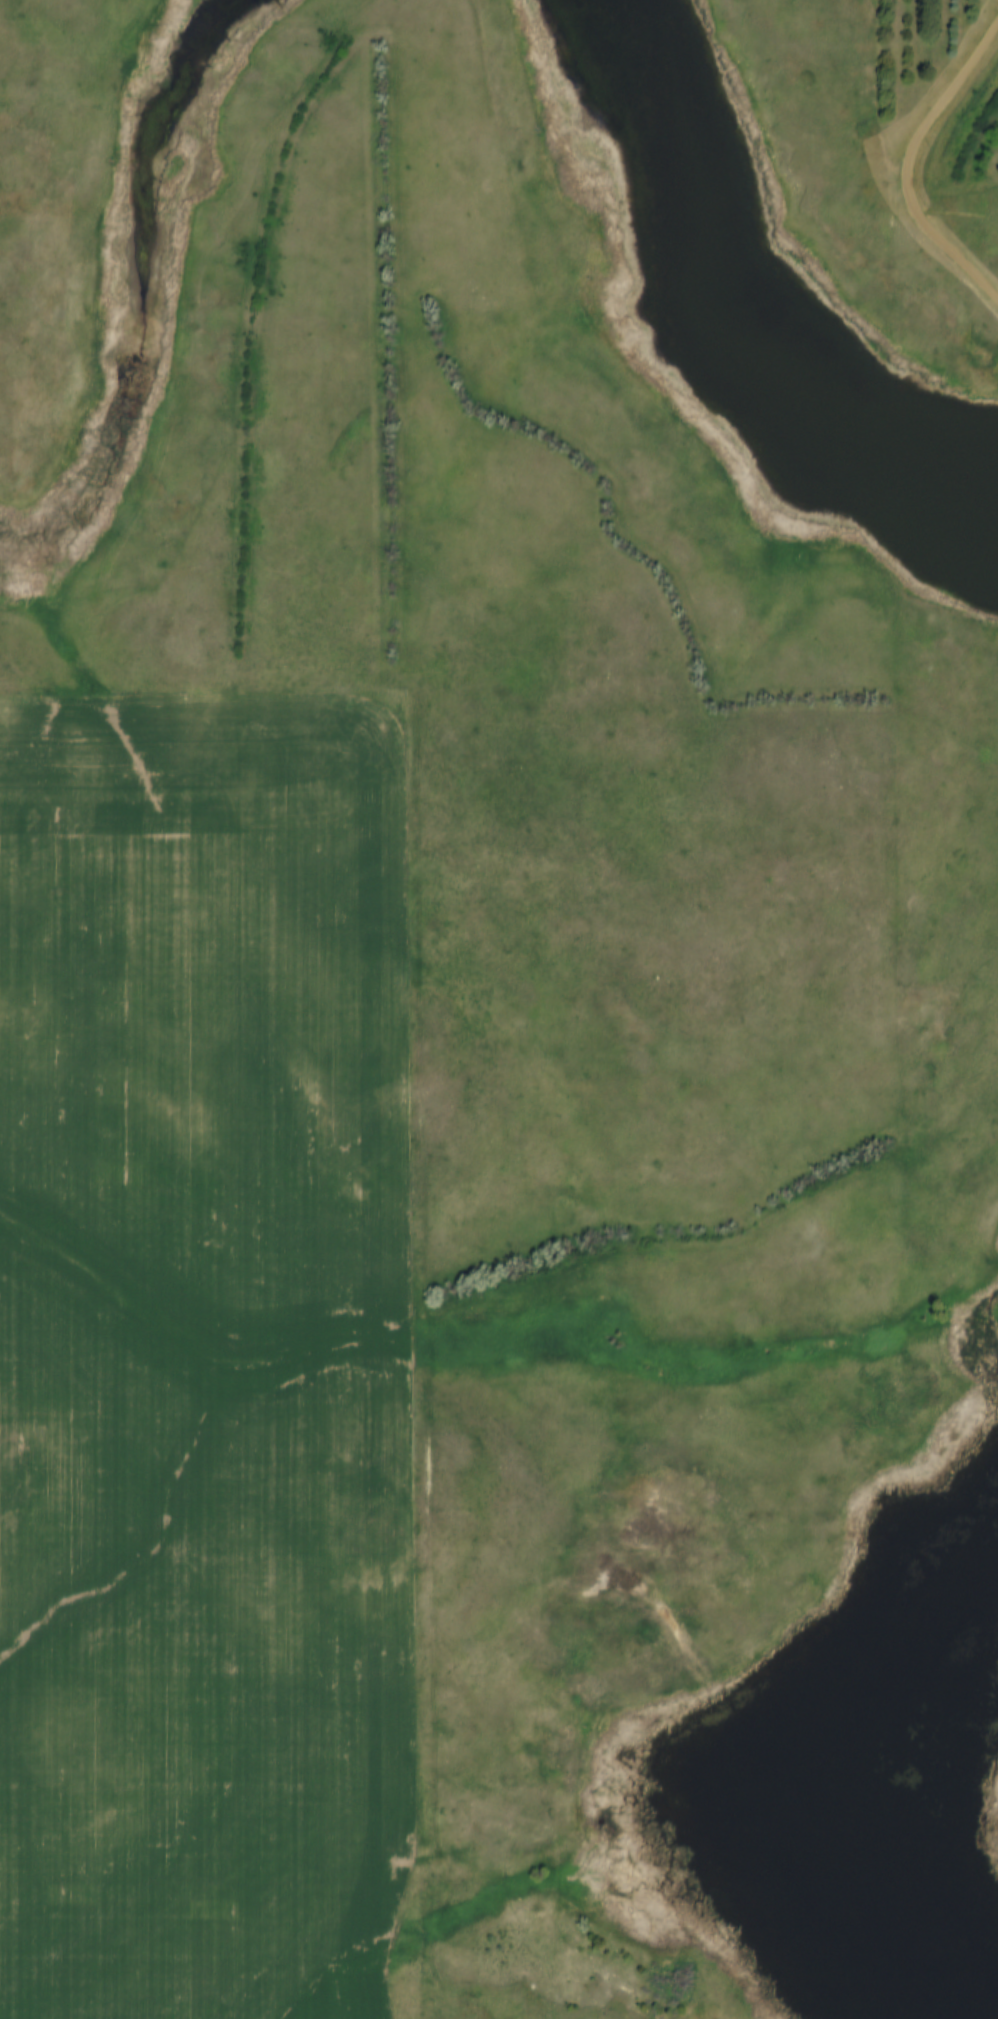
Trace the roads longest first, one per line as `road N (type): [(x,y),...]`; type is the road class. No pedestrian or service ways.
road 1 (track): [(959,1252),(960,1187),(997,1144)]

